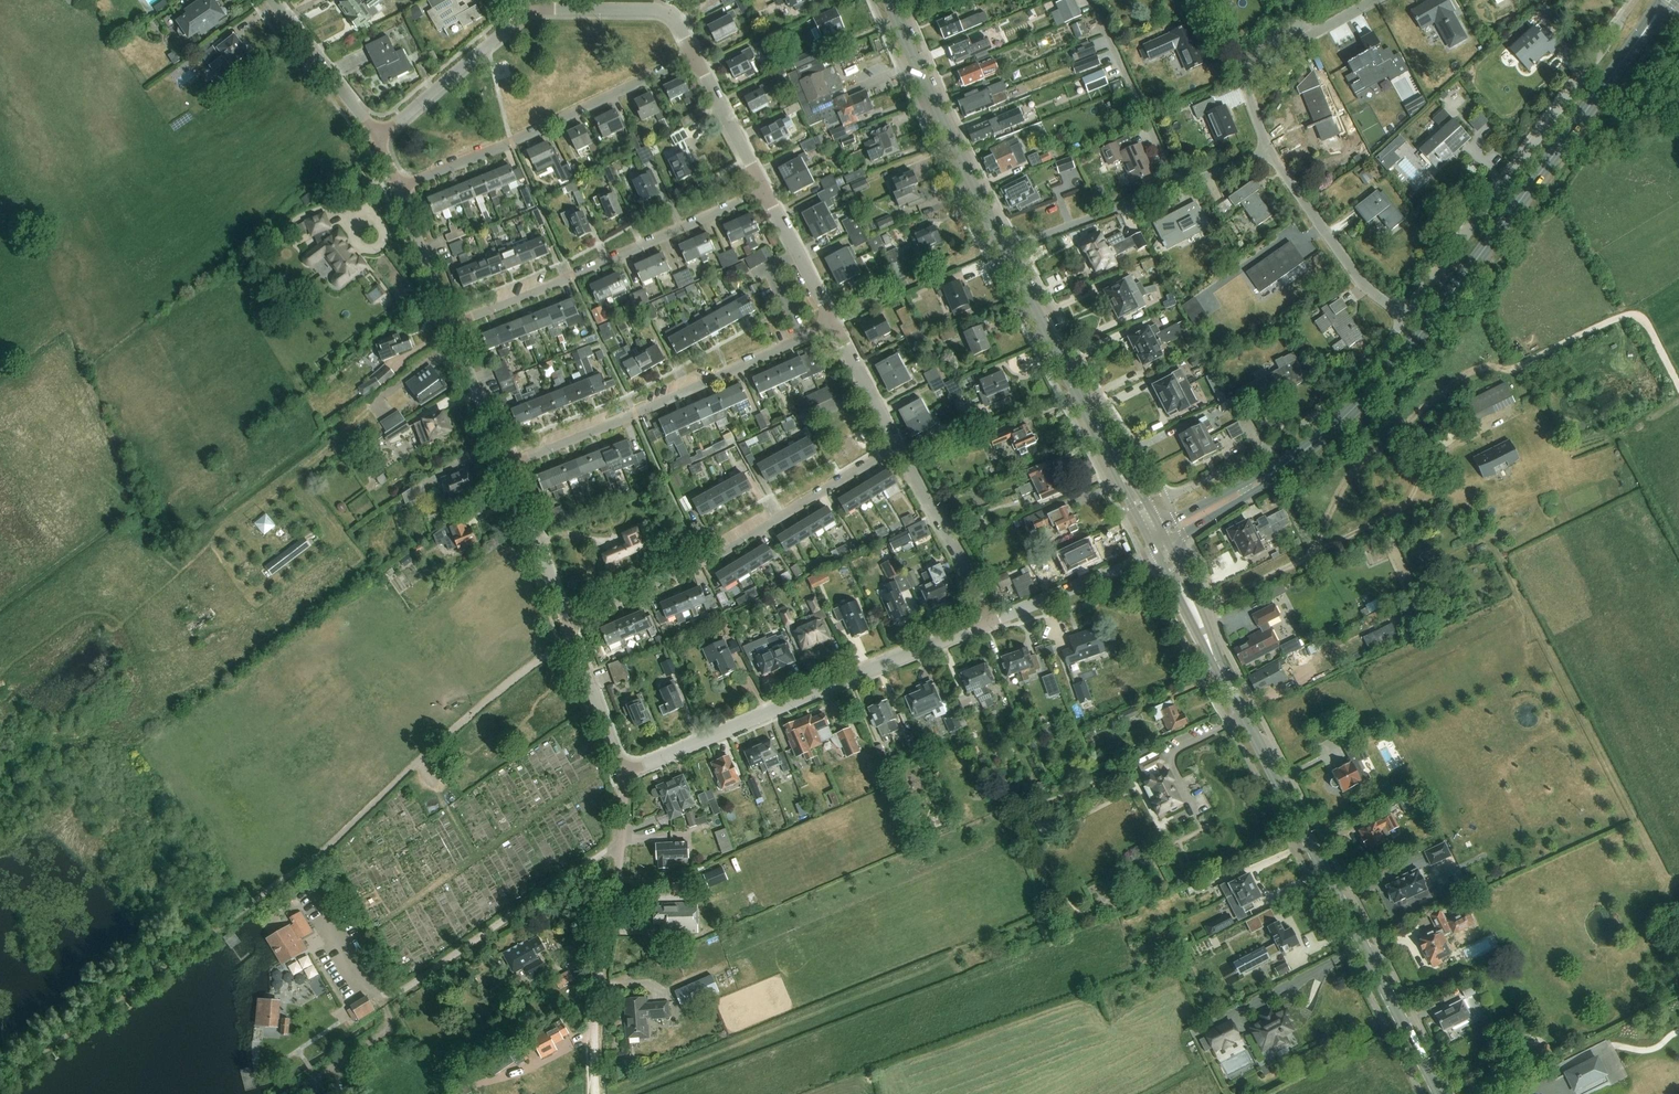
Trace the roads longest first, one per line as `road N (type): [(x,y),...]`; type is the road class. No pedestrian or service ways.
road 1 (secondary): [(1160,544),(1298,457),(1377,385),(1668,0)]
road 2 (secondary): [(1439,1093),(1160,544)]
road 3 (residential): [(621,775),(1104,576),(1160,544)]
road 4 (track): [(1418,481),(1464,496),(1482,525),(1665,879),(1653,921),(1678,976)]
road 5 (track): [(1193,612),(1403,511),(1440,449),(1525,408)]
road 6 (residential): [(563,624),(709,560),(897,444)]
road 7 (track): [(0,1085),(307,866)]
road 8 (residential): [(502,464),(647,409),(834,324)]
road 9 (residential): [(1406,318),(1615,30)]
road 10 (residential): [(447,327),(761,193)]
road 11 (residential): [(399,198),(698,53)]
road 12 (secondary): [(1004,251),(1160,544)]
road 13 (secondary): [(889,0),(1004,251)]
road 14 (residential): [(621,775),(621,843),(596,1024)]
road 15 (residential): [(1406,318),(1339,256),(1268,154)]
road 16 (residential): [(1091,0),(1176,187)]
road 17 (residential): [(375,142),(530,14)]
road 18 (residential): [(1262,454),(1340,396),(1406,318)]
road 19 (residential): [(698,53),(664,12),(530,14)]
road 20 (residential): [(1004,251),(1176,187)]
road 21 (residential): [(274,0),(375,142)]
road 22 (residential): [(979,597),(897,444)]
road 23 (residential): [(502,464),(563,624)]
road 24 (residential): [(563,624),(621,775)]
road 25 (residential): [(1244,82),(1376,0)]
road 26 (residential): [(761,193),(698,53)]
road 27 (residential): [(834,324),(761,193)]
road 28 (residential): [(447,327),(502,464)]
road 29 (residential): [(399,198),(447,327)]
road 30 (residential): [(897,444),(834,324)]

